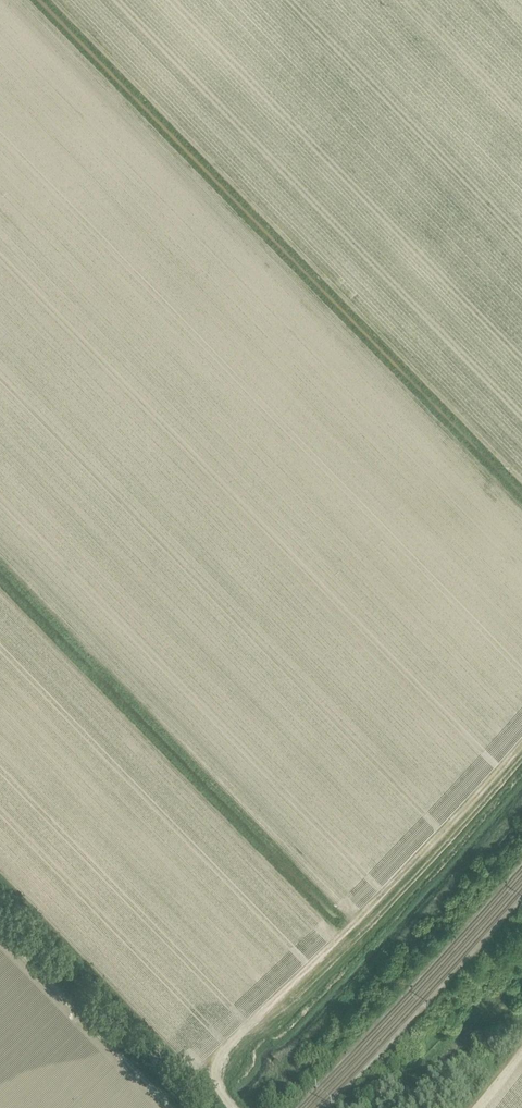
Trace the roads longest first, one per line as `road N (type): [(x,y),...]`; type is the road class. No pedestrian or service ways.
road 1 (track): [(521,744),(221,1055),(216,1080),(233,1107)]

